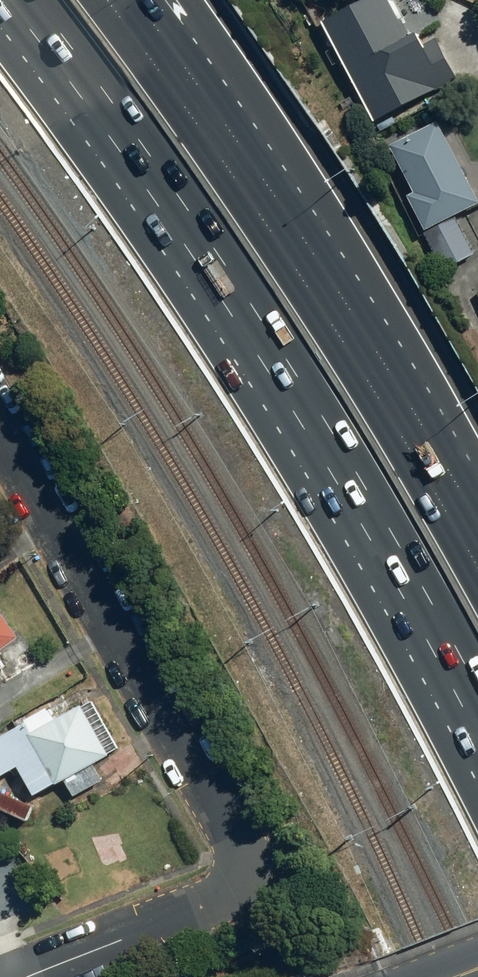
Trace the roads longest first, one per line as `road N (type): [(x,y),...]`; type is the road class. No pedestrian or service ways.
road 1 (motorway): [(477,688),(331,424),(187,204),(38,0)]
road 2 (residential): [(0,410),(248,854),(244,878),(219,900),(28,976)]
road 3 (motorway): [(229,168),(477,569)]
road 4 (motorway): [(109,0),(229,168)]
road 5 (motorway): [(186,0),(229,168)]

